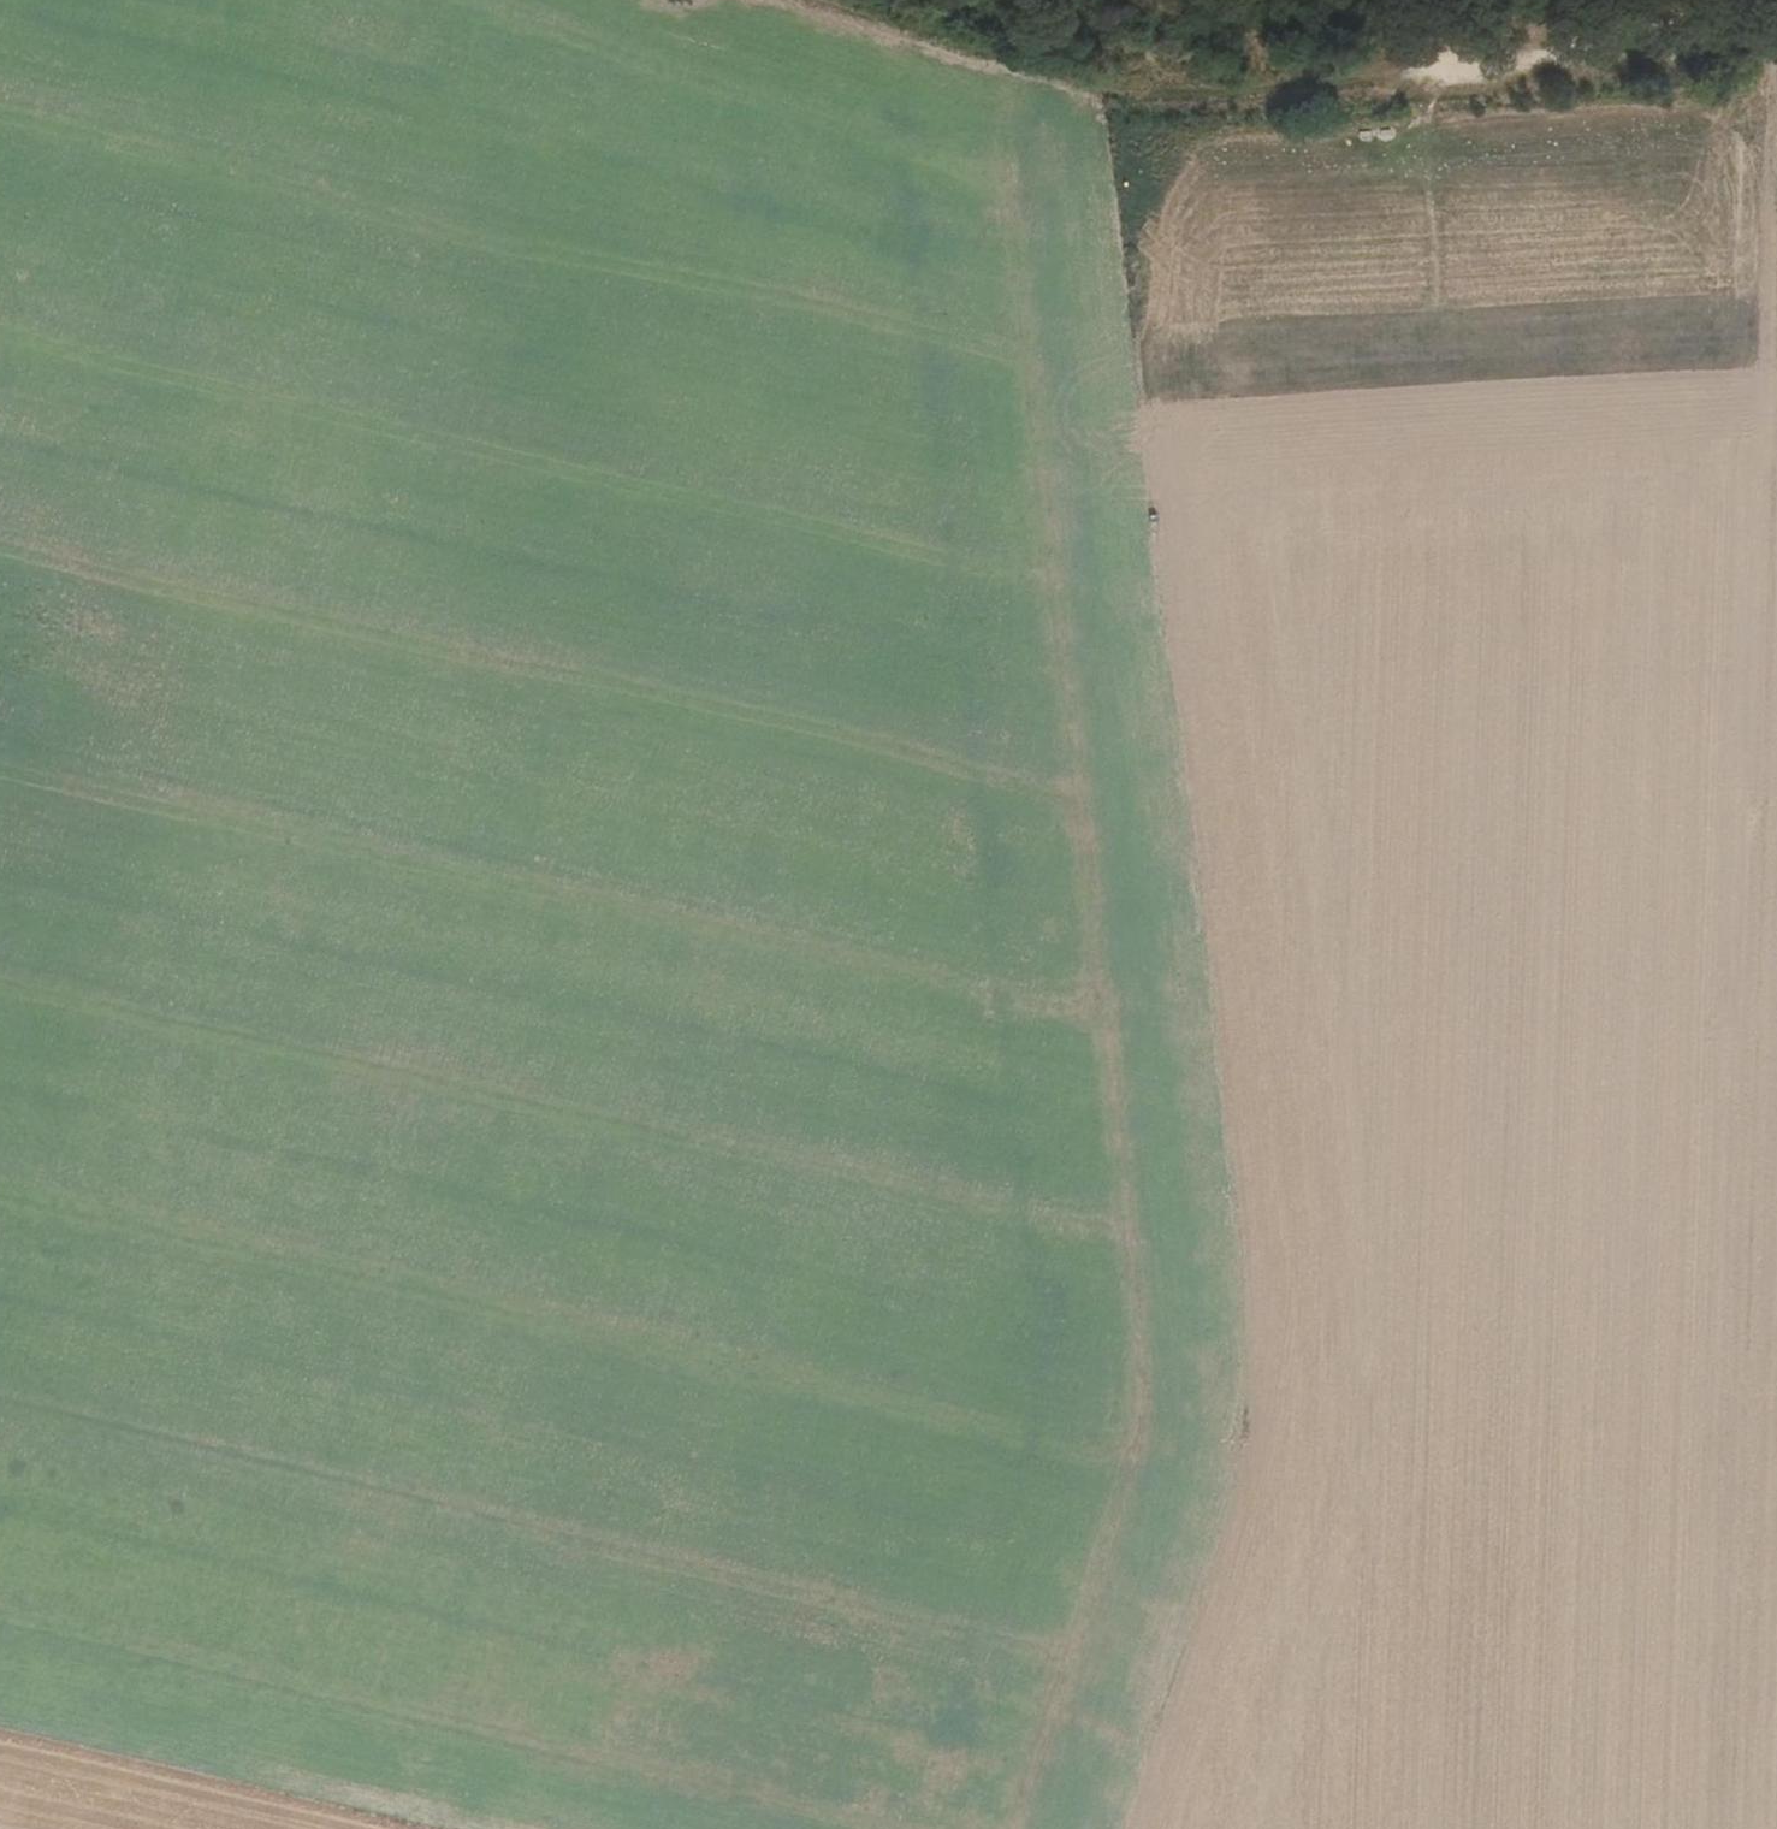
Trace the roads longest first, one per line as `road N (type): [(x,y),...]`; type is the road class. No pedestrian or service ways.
road 1 (track): [(1776,37),(1259,87),(1147,73),(1101,58)]

